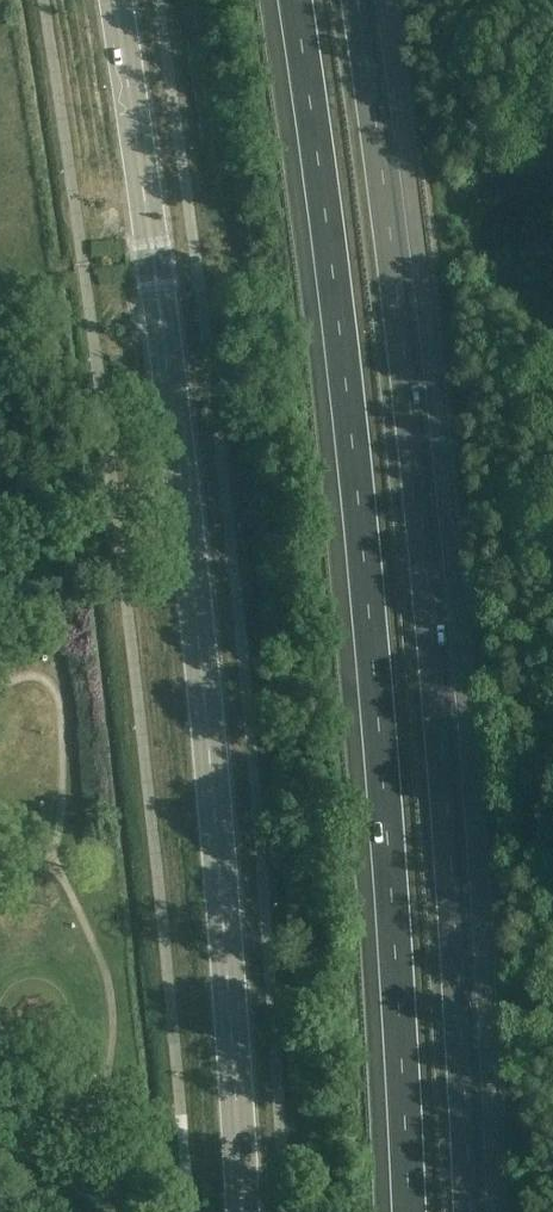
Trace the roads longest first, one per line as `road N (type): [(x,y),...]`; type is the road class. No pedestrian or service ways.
road 1 (primary): [(243,1211),(195,645),(114,0)]
road 2 (motorway): [(296,0),(331,248),(384,775),(409,1211)]
road 3 (motorway): [(471,1211),(416,456),(358,0)]

